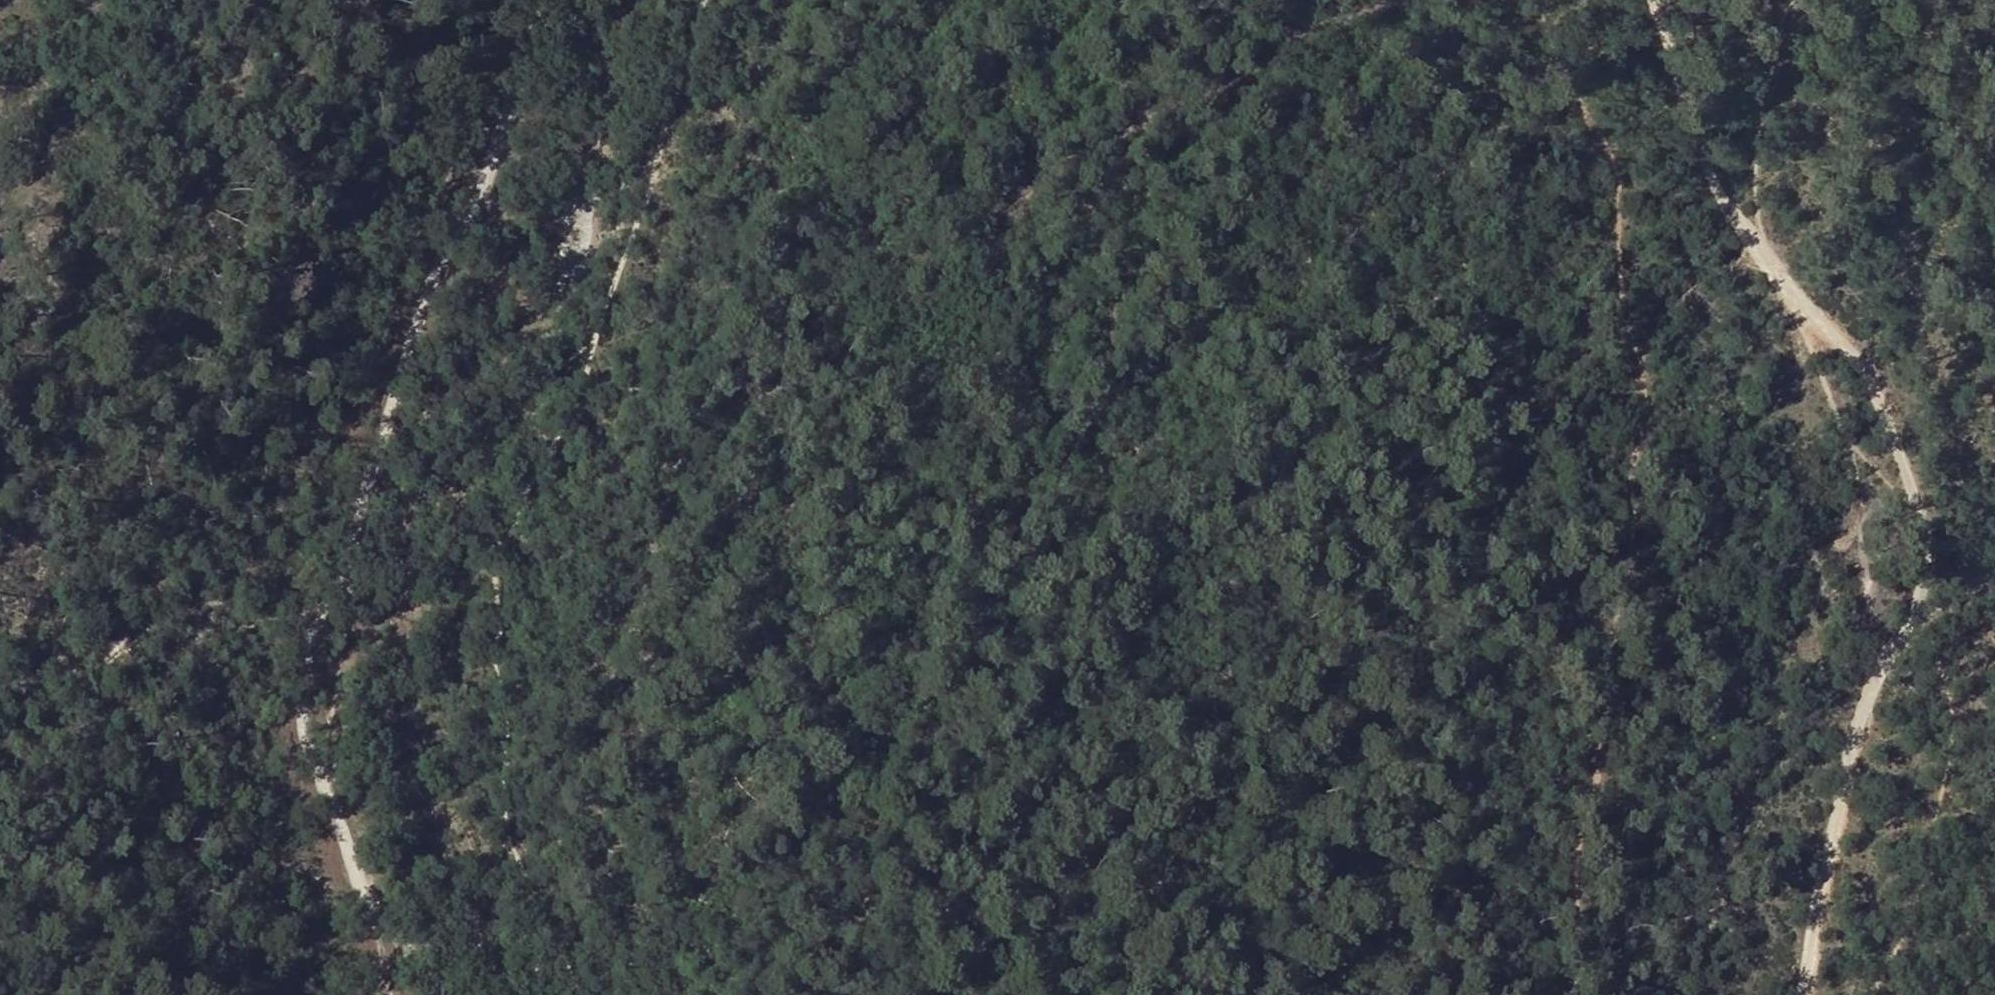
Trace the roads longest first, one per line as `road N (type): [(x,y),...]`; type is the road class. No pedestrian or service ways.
road 1 (track): [(1795,994),(1829,790),(1922,621),(1930,597),(1928,543),(1915,492),(1878,415),(1760,252),(1652,0)]
road 2 (track): [(430,994),(356,889),(302,722),(311,636),(355,535),(428,289),(483,182),(550,0)]

